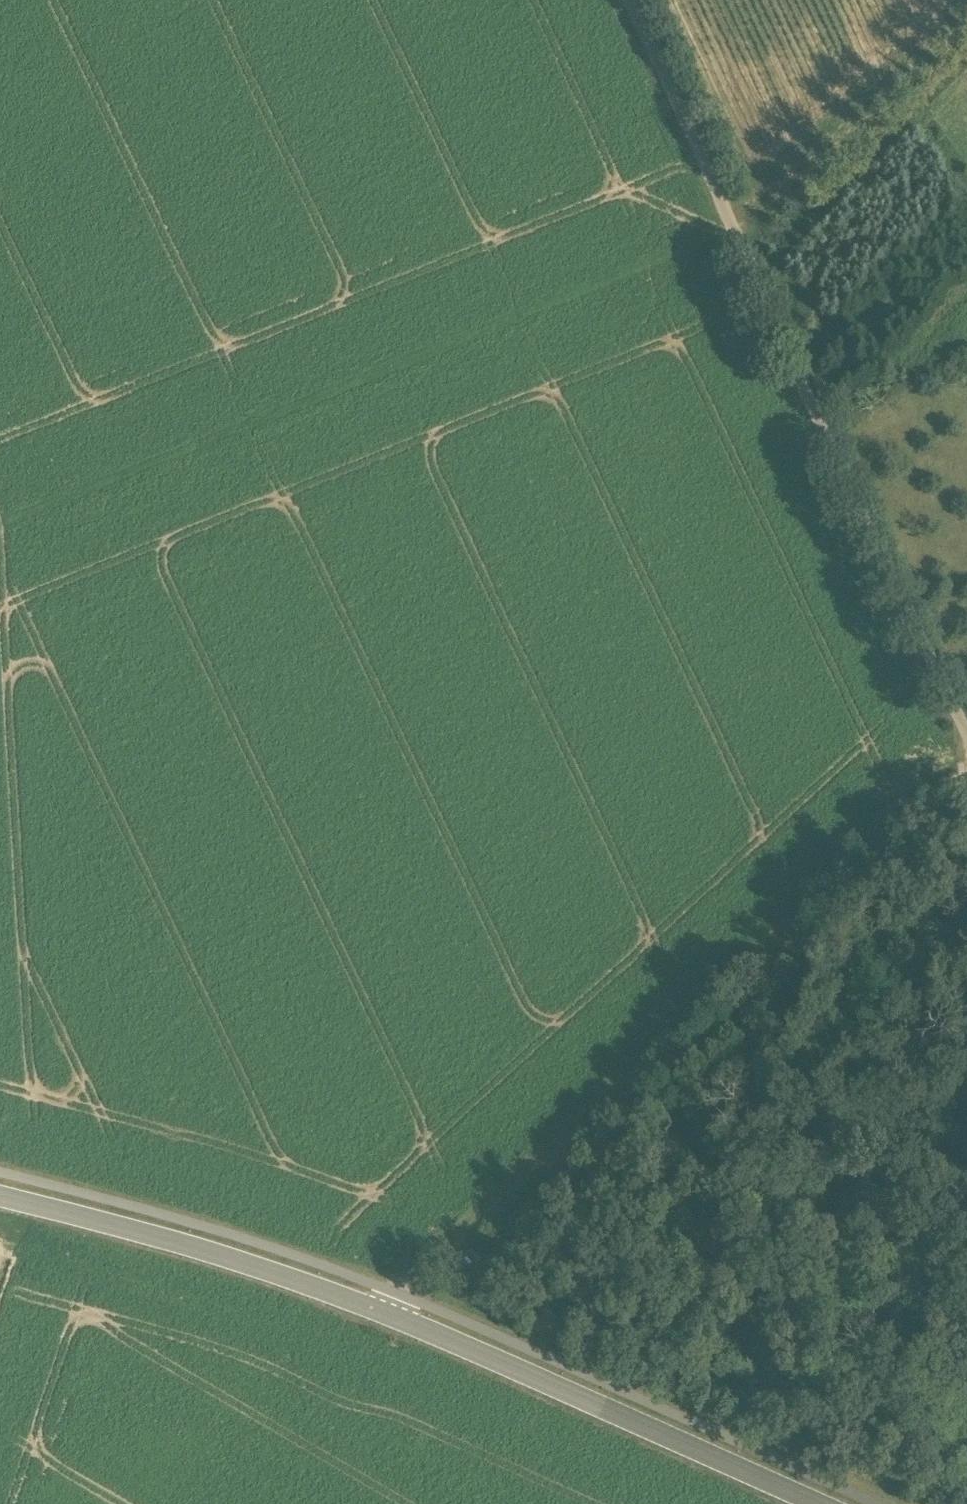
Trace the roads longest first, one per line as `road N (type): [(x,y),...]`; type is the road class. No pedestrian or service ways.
road 1 (unclassified): [(814,1503),(503,1364),(300,1283),(0,1197)]

